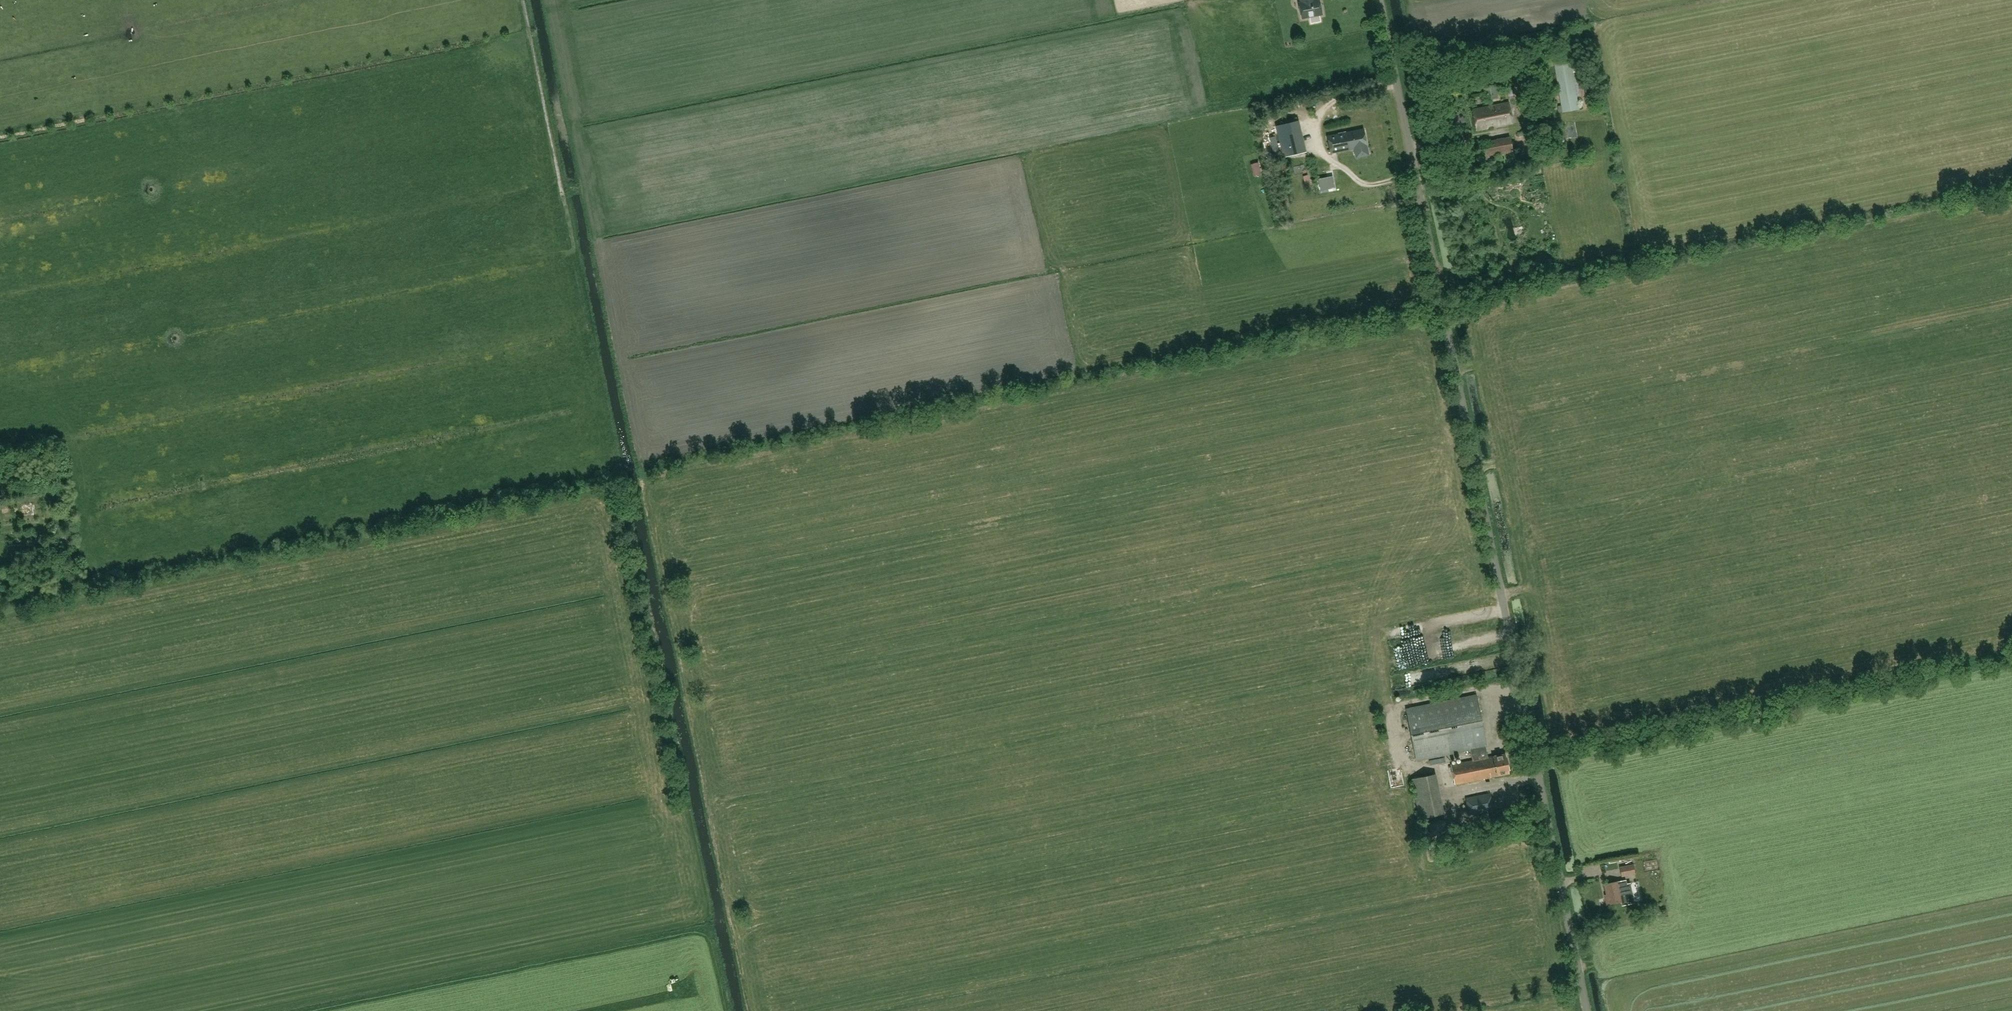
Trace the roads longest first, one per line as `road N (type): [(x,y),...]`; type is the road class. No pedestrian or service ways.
road 1 (unclassified): [(1588,1010),(1381,0)]

